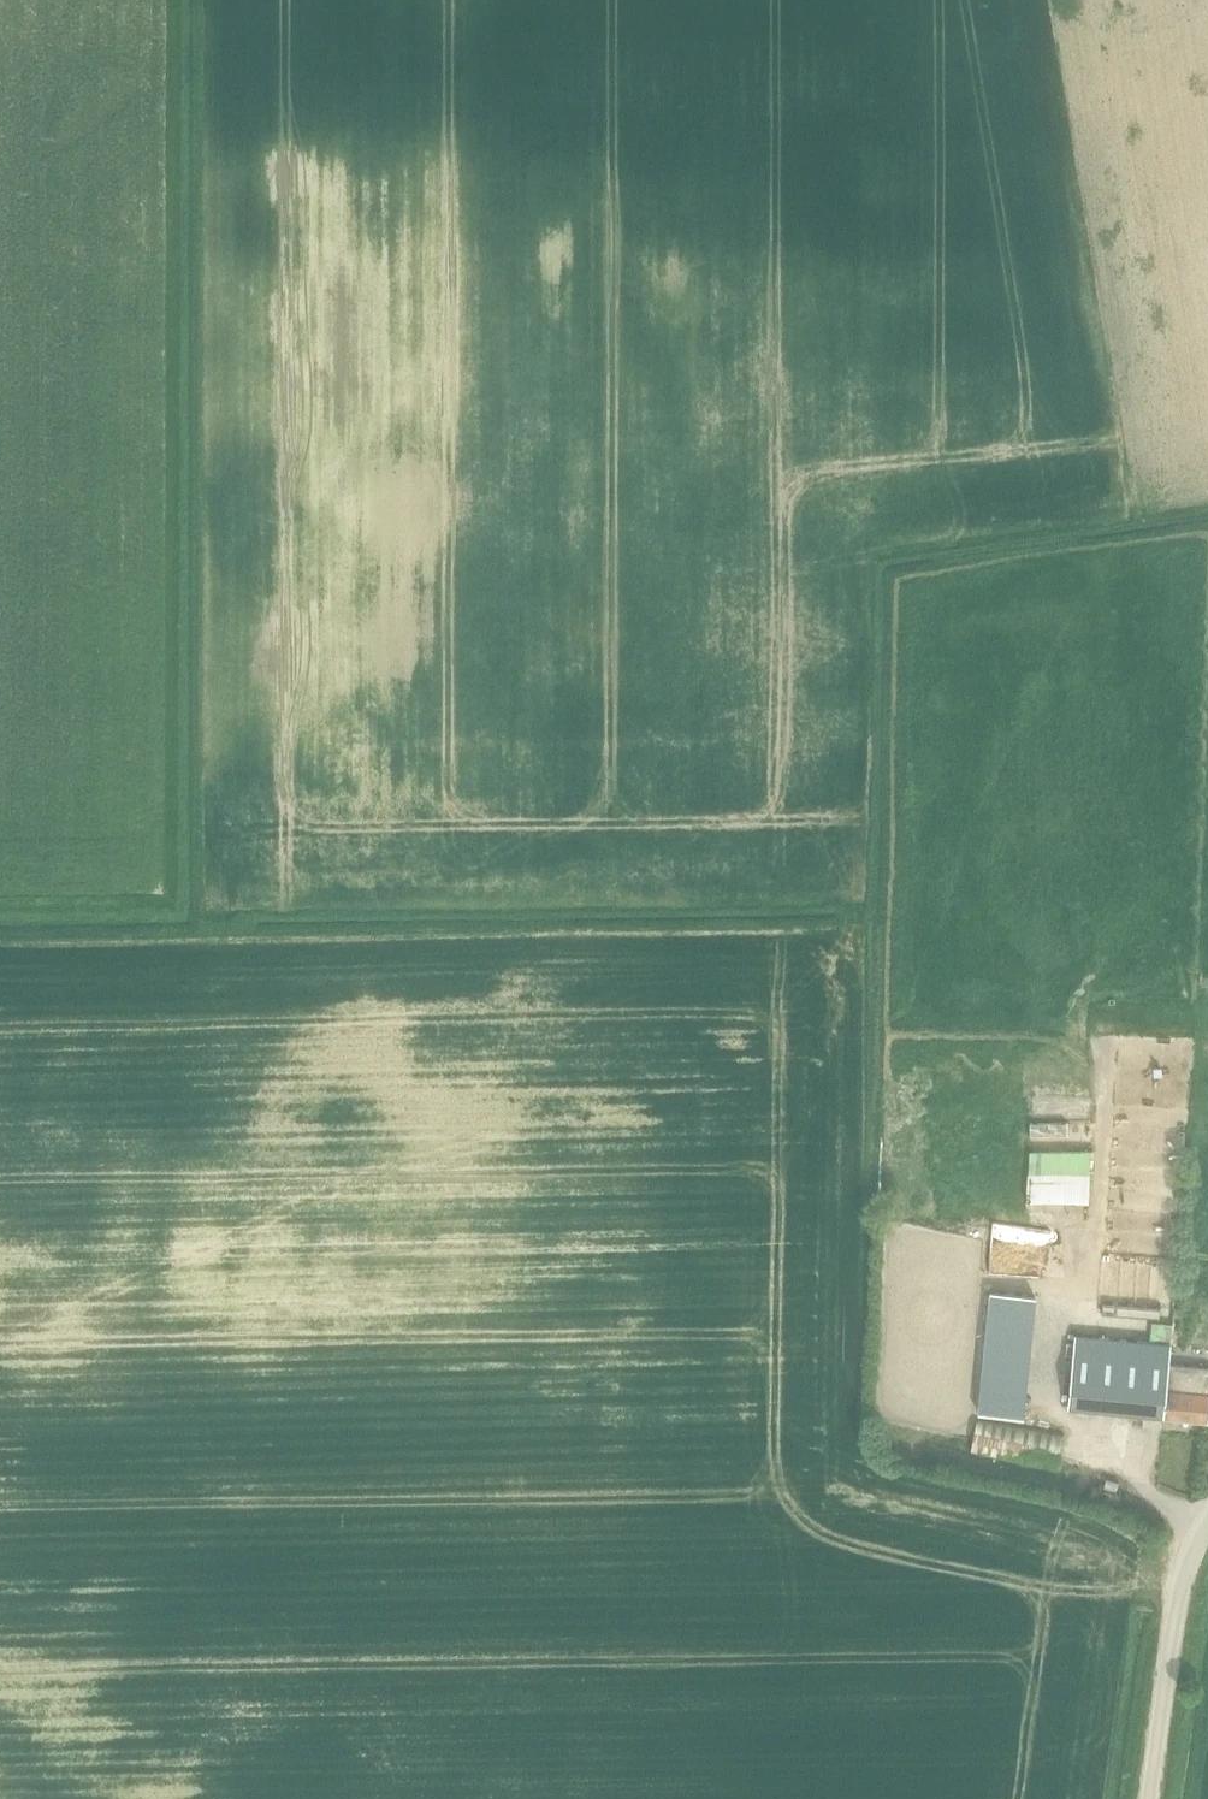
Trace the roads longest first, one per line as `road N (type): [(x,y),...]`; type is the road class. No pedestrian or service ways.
road 1 (unclassified): [(1151,1798),(1176,1611),(1207,1507)]

